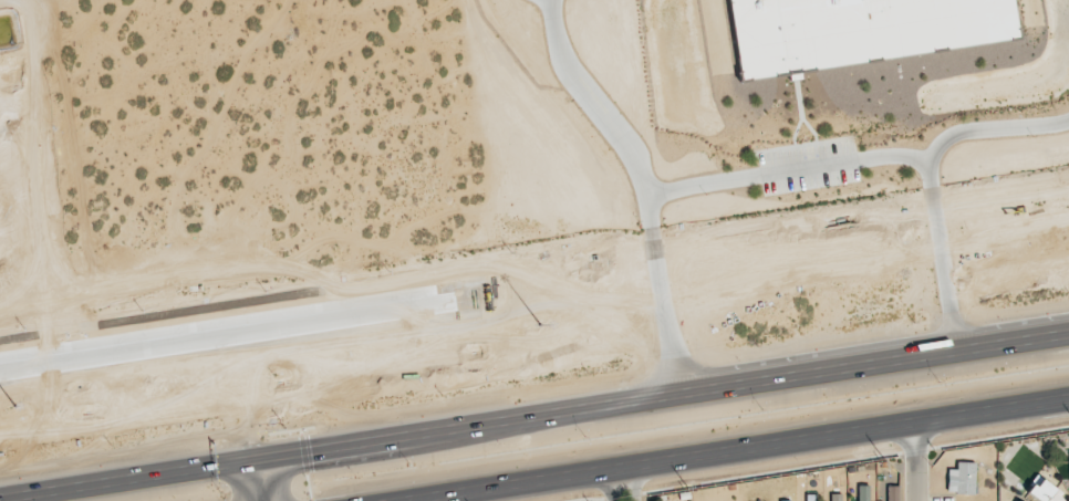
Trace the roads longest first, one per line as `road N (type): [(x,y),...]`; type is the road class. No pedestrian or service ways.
road 1 (trunk): [(1068,202),(239,330)]
road 2 (secondary): [(412,500),(978,411)]
road 3 (motorway): [(0,480),(532,398)]
road 4 (motorway): [(532,398),(621,392),(854,416),(978,411)]
road 5 (trunk): [(239,330),(0,367)]

